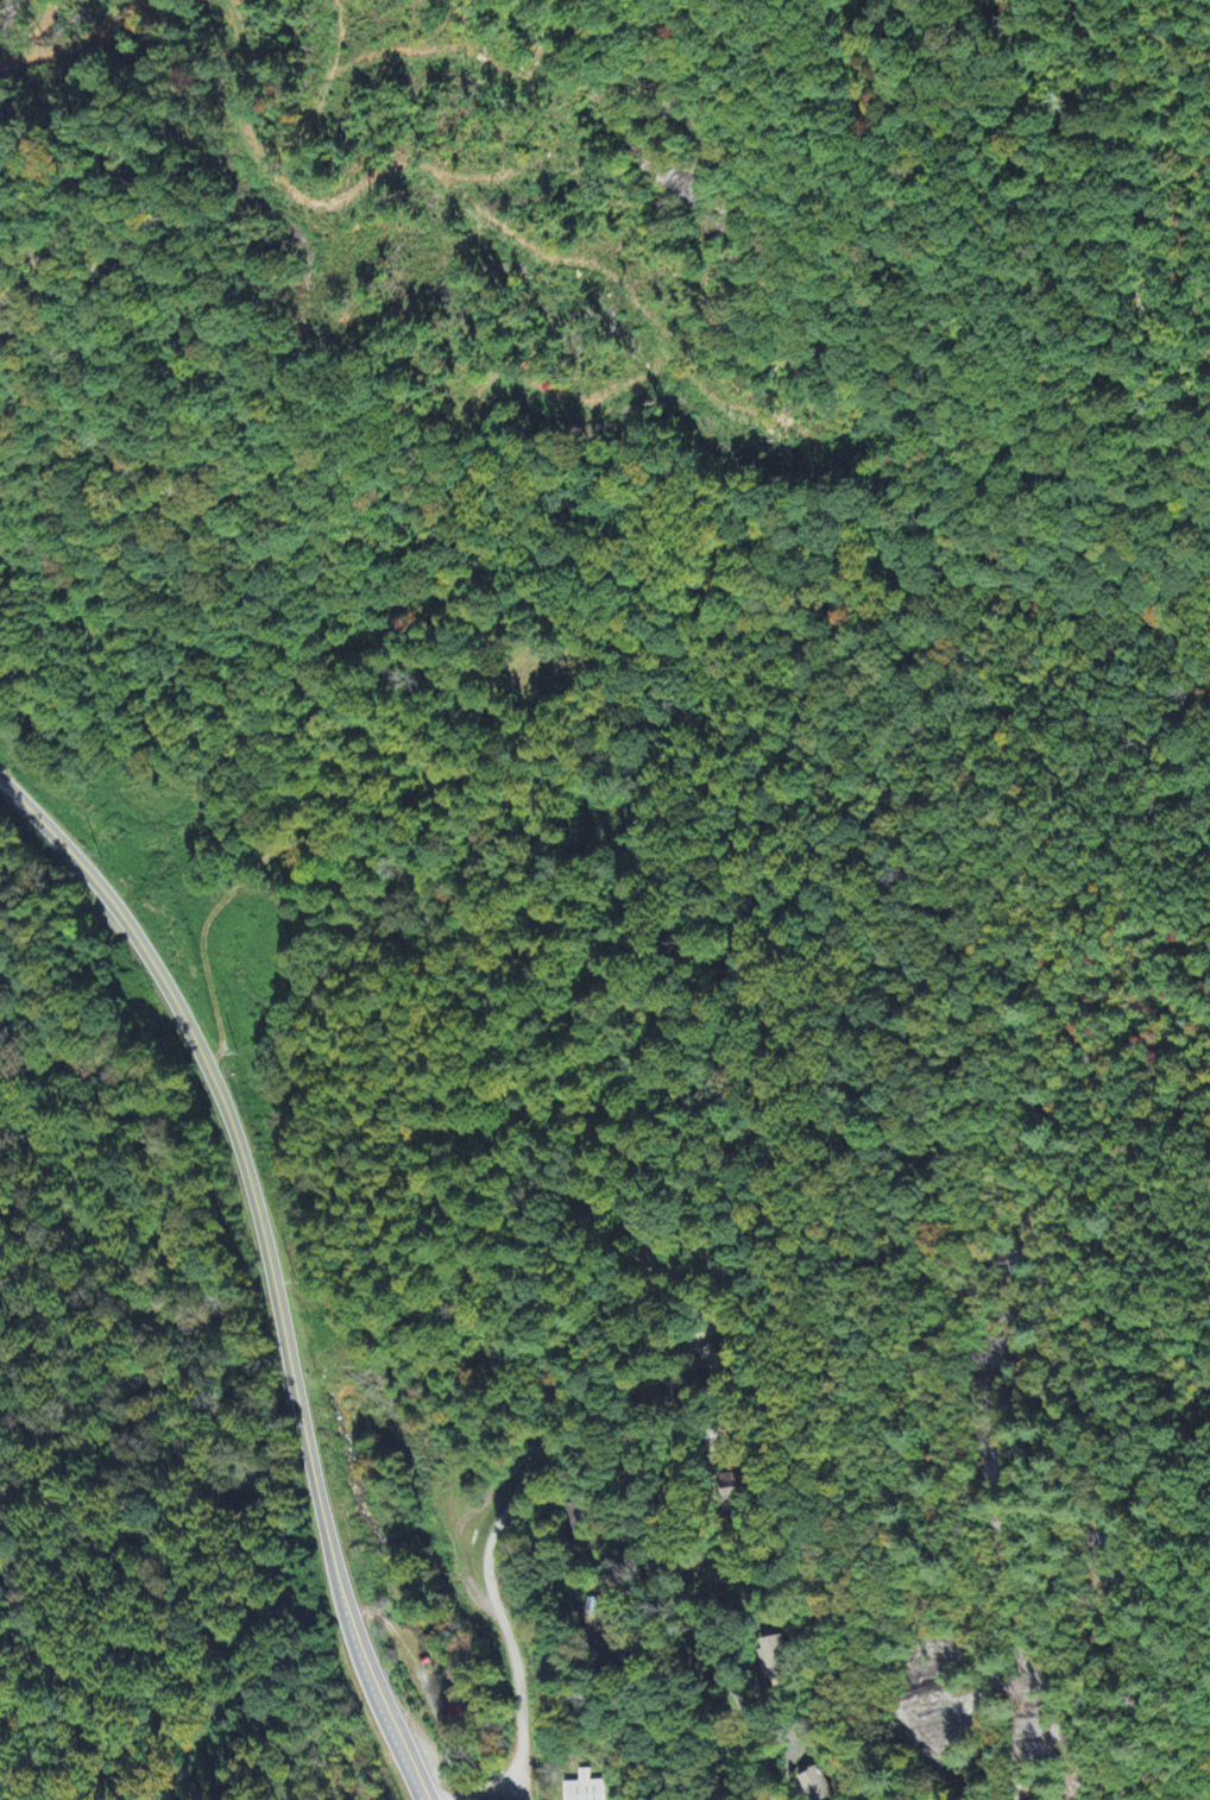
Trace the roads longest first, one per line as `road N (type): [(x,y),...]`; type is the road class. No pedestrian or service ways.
road 1 (residential): [(454,1799),(496,1787),(519,1751),(516,1668),(486,1555),(549,1414),(560,1263),(571,1232),(590,1214),(609,1210),(639,1232),(649,1264),(656,1365),(638,1459),(702,1584),(713,1654),(739,1708),(764,1799)]
road 2 (primary): [(421,1799),(376,1703),(357,1637),(238,1144),(185,1022),(119,906),(0,784)]

